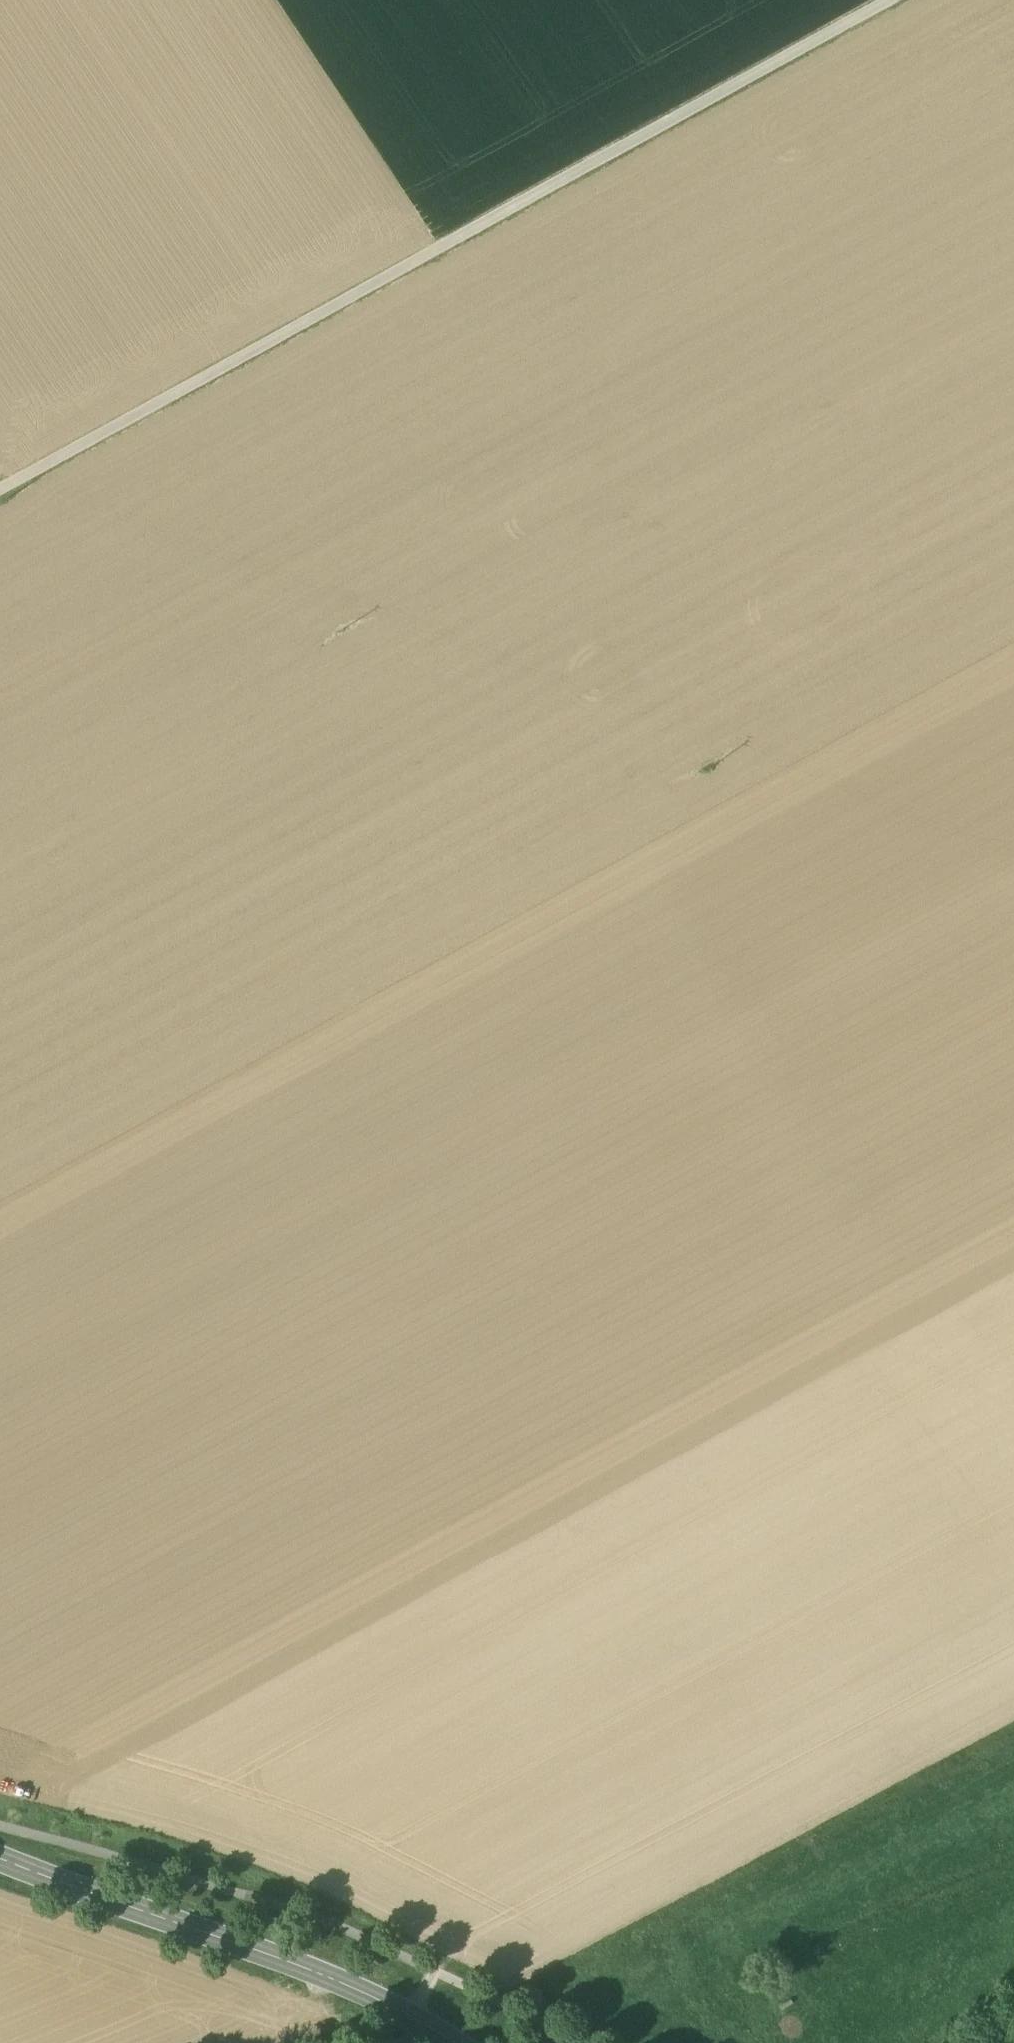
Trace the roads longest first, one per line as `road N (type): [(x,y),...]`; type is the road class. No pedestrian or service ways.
road 1 (track): [(893,0),(0,493)]
road 2 (tertiary): [(457,2042),(322,1974),(0,1858)]

